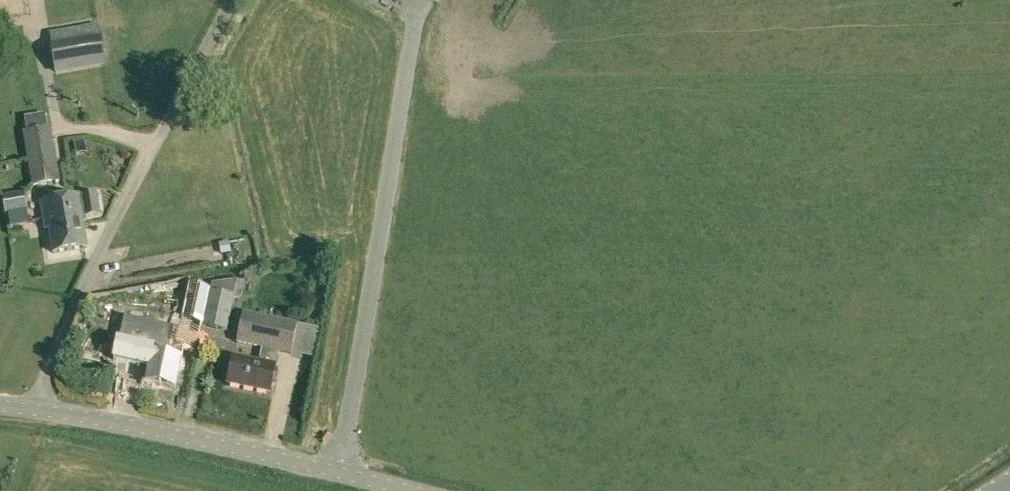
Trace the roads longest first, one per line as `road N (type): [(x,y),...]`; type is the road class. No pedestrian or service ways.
road 1 (unclassified): [(0,405),(229,446),(410,490)]

